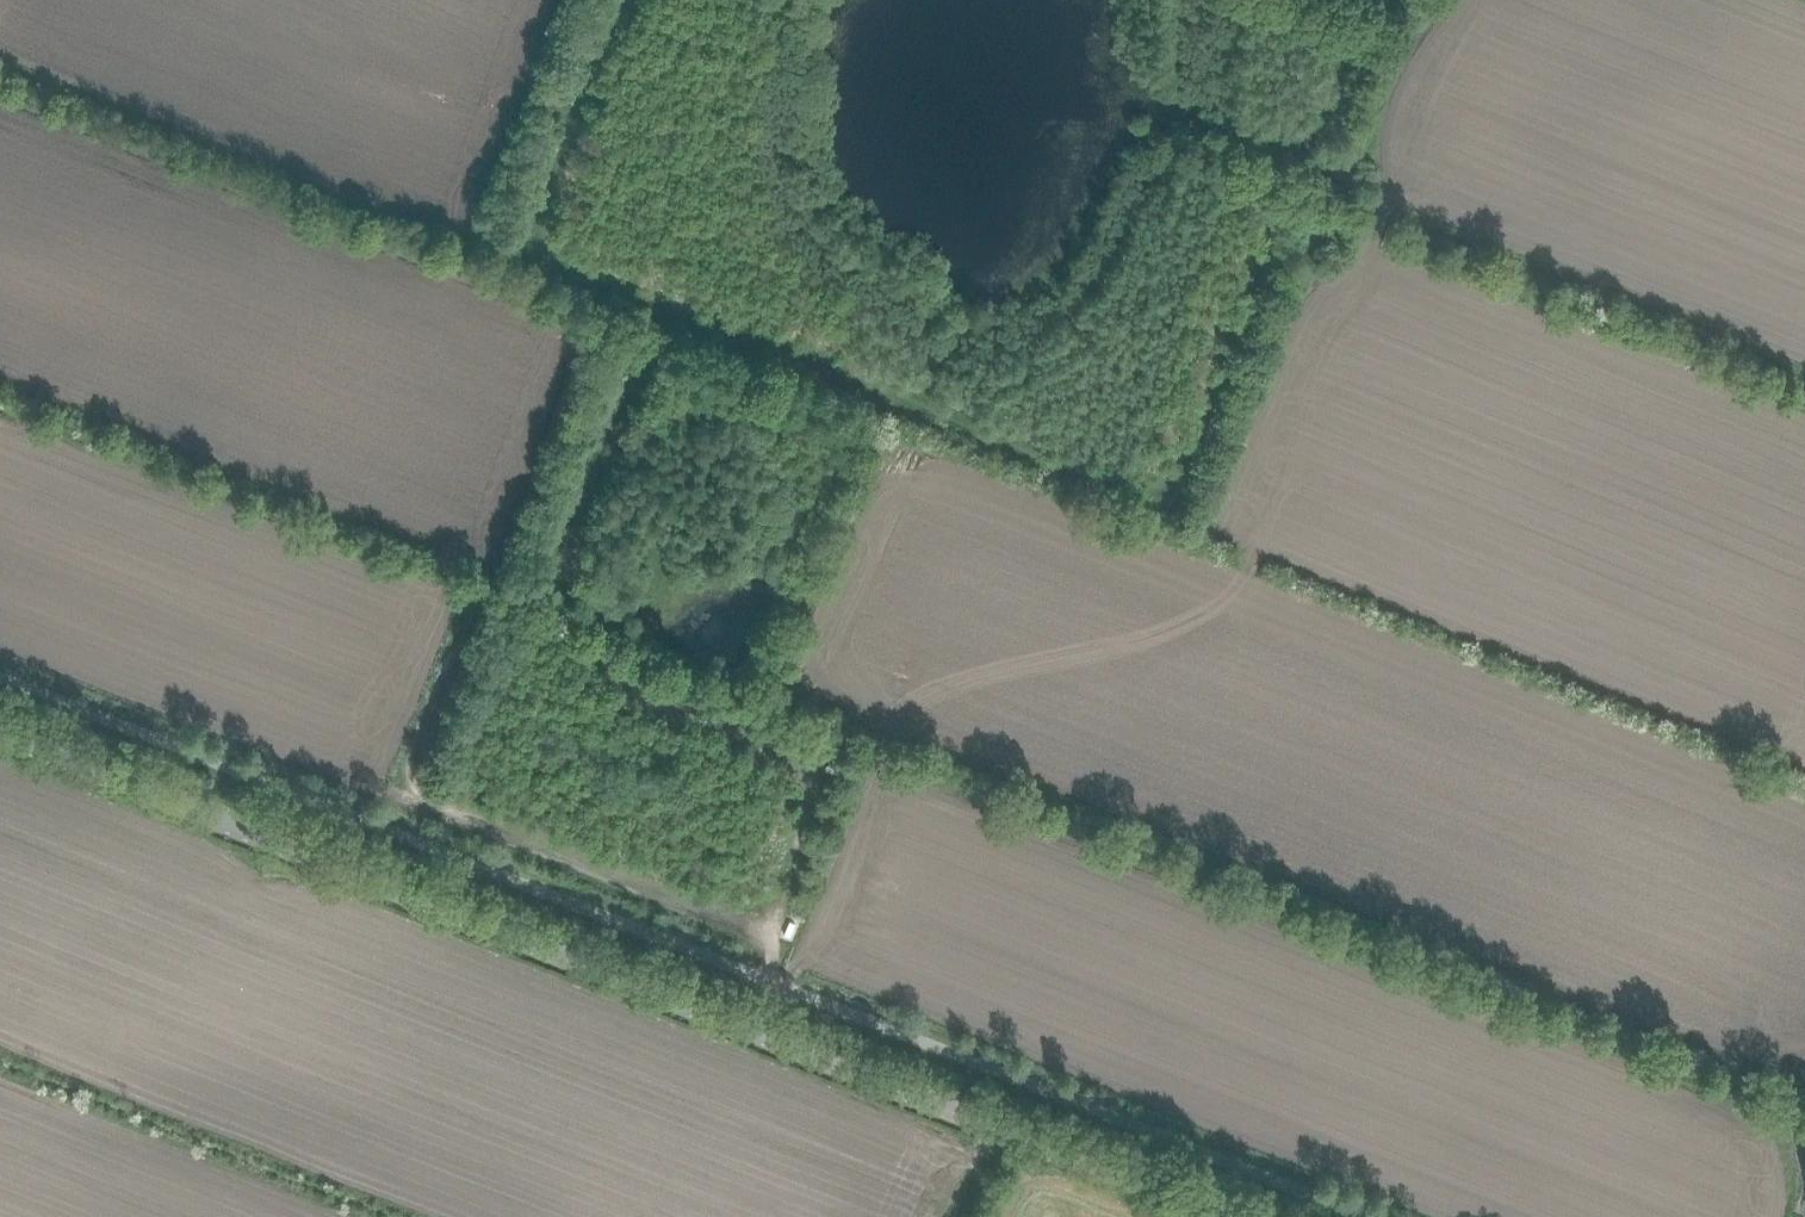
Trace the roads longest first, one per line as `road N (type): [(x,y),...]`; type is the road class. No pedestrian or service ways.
road 1 (tertiary): [(1223,1216),(0,732)]

